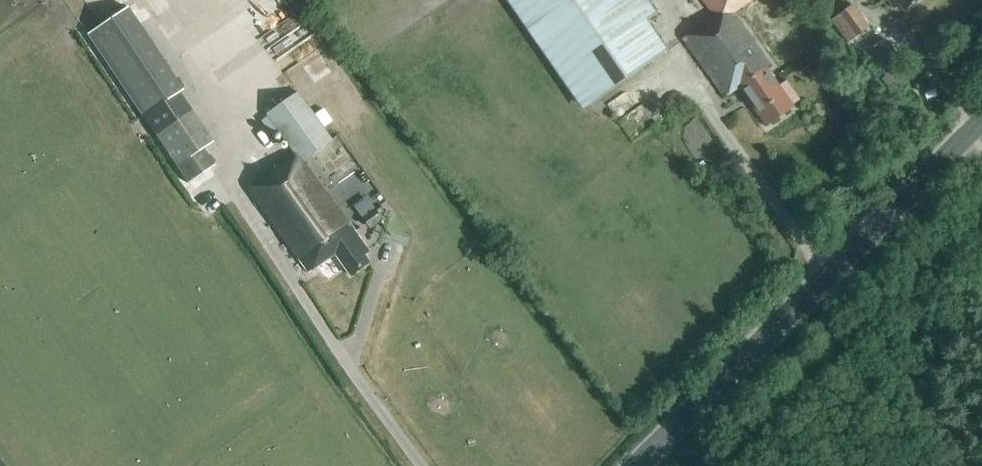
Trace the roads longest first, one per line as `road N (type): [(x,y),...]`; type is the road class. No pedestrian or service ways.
road 1 (tertiary): [(640,465),(981,113)]

